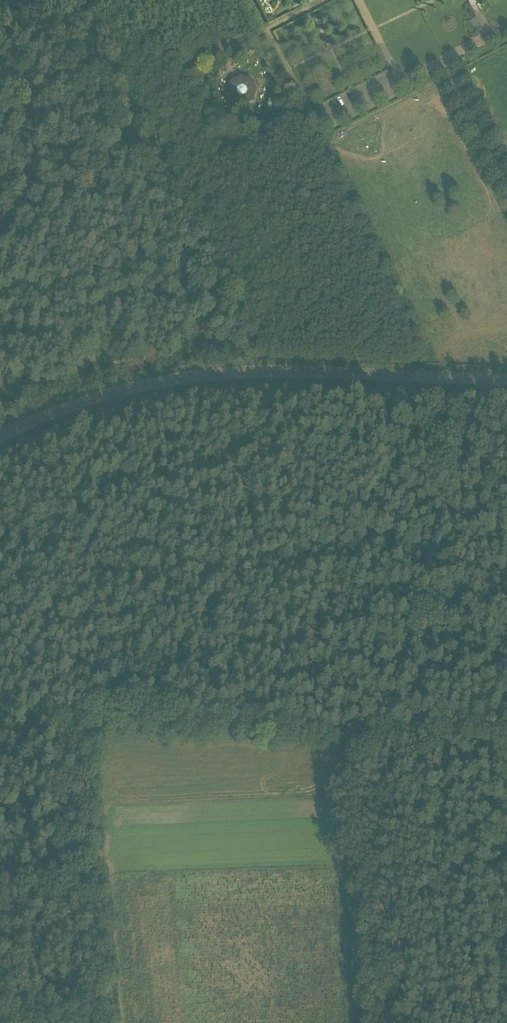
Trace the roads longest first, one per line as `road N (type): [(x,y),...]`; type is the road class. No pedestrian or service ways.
road 1 (tertiary): [(0,438),(61,409),(178,379),(243,372),(506,379)]
road 2 (track): [(506,748),(0,722)]

